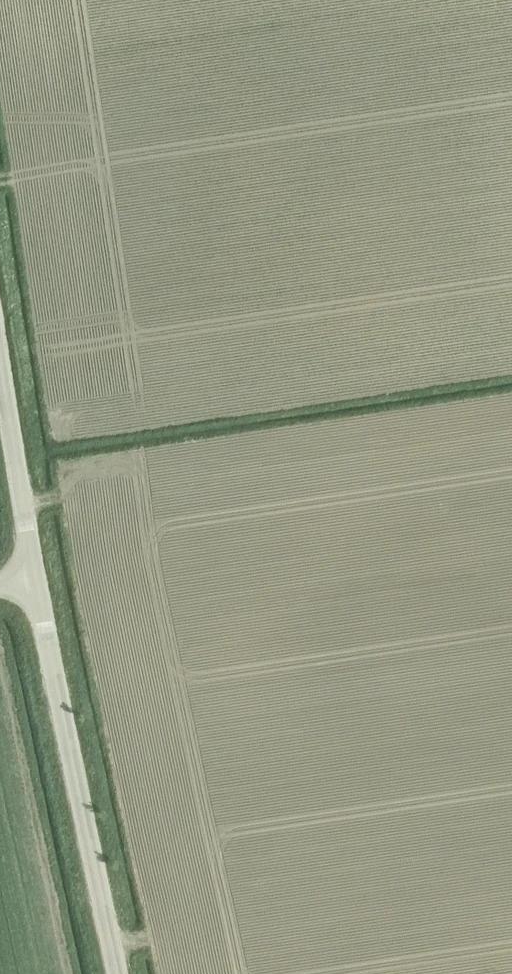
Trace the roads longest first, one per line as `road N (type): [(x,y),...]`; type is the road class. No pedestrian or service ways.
road 1 (unclassified): [(115,973),(31,572)]
road 2 (unclassified): [(31,572),(0,367)]

